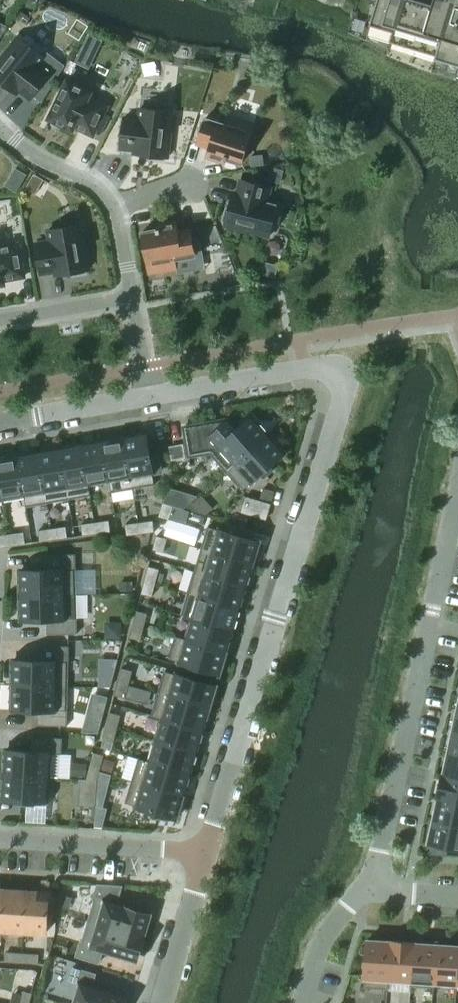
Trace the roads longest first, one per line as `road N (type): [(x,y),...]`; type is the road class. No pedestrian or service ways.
road 1 (residential): [(207,855),(345,385),(344,373),(332,368)]
road 2 (residential): [(371,893),(457,495)]
road 3 (residential): [(207,855),(0,841)]
road 4 (residential): [(151,399),(332,368)]
road 5 (residential): [(163,1002),(207,855)]
road 6 (residential): [(0,426),(151,399)]
road 7 (residential): [(0,126),(118,207)]
road 8 (residential): [(0,323),(133,300)]
road 9 (residential): [(303,1002),(328,929),(371,893)]

